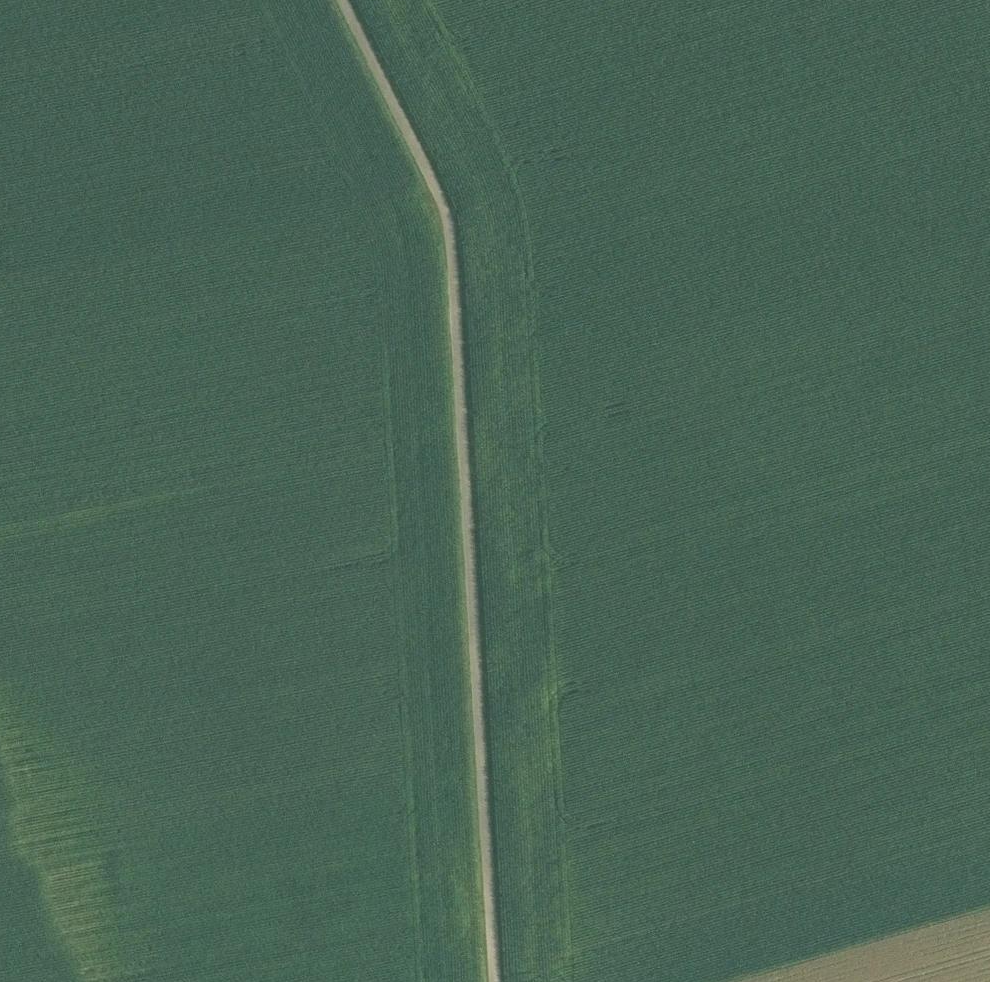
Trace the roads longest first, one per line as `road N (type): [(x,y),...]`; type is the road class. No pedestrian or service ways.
road 1 (track): [(495,981),(451,246),(433,184),(342,0)]

